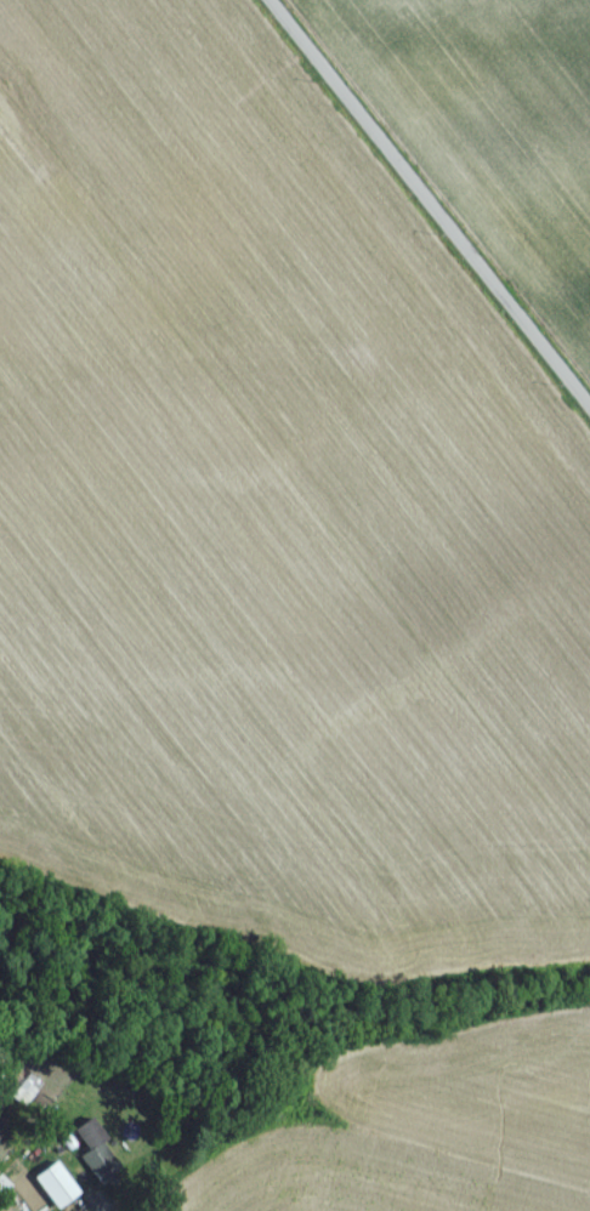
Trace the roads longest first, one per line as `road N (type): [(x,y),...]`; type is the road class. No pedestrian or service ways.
road 1 (residential): [(589,415),(259,0)]

